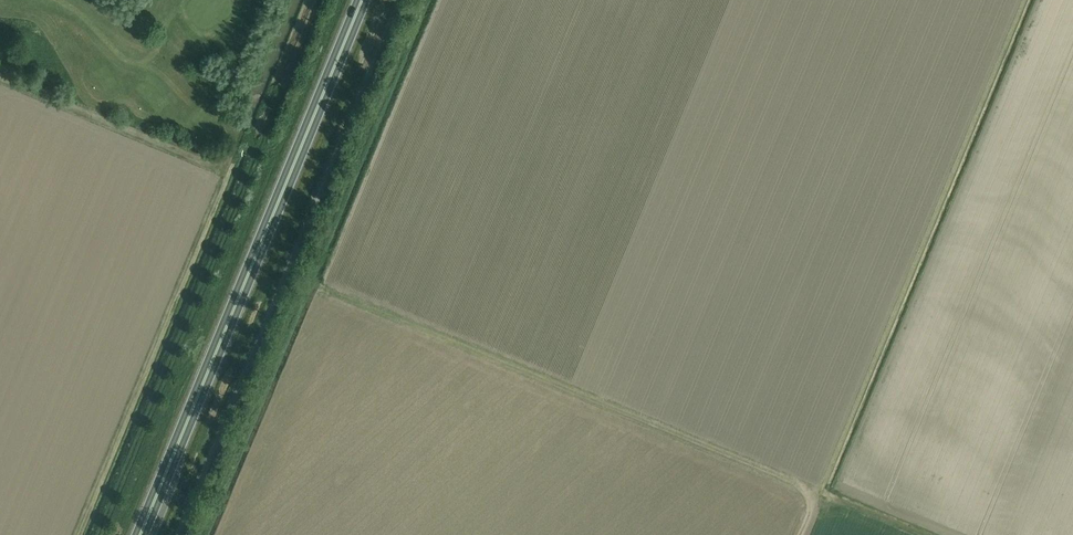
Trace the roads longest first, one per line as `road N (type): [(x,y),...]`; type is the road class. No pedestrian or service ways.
road 1 (trunk): [(141,534),(364,0)]

